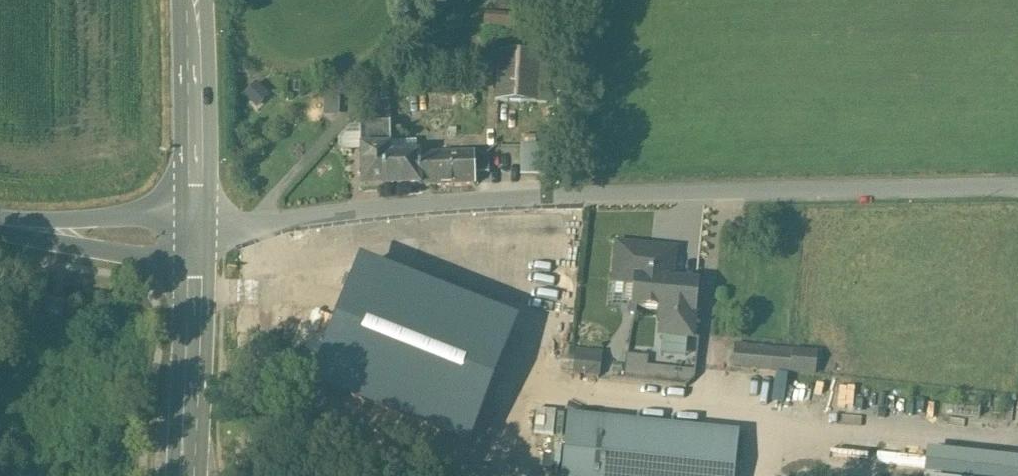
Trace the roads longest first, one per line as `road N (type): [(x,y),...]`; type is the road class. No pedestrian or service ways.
road 1 (unclassified): [(196,241),(350,210),(551,195),(1017,185)]
road 2 (secondary): [(196,241),(192,0)]
road 3 (secondary): [(184,475),(196,241)]
road 4 (tertiary): [(196,241),(0,225)]

